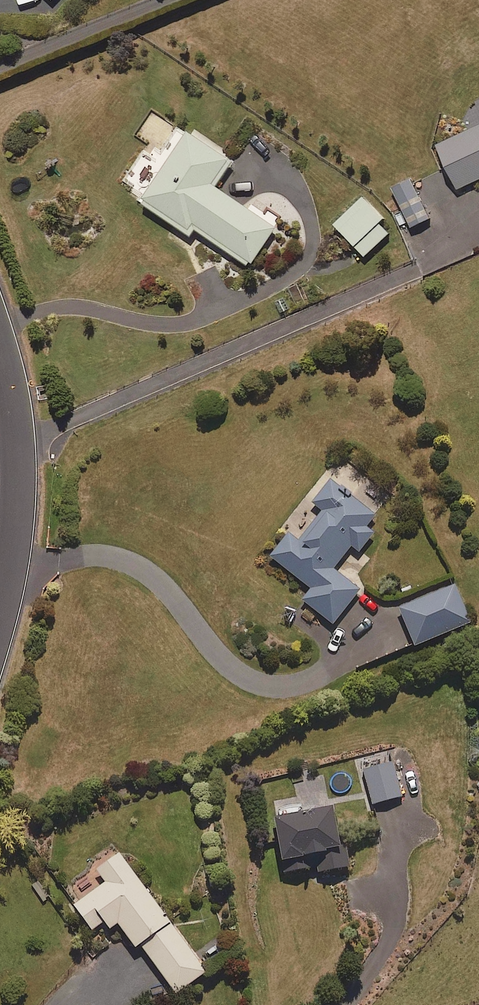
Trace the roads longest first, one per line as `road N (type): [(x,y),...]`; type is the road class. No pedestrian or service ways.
road 1 (residential): [(0,606),(18,472),(0,350)]

